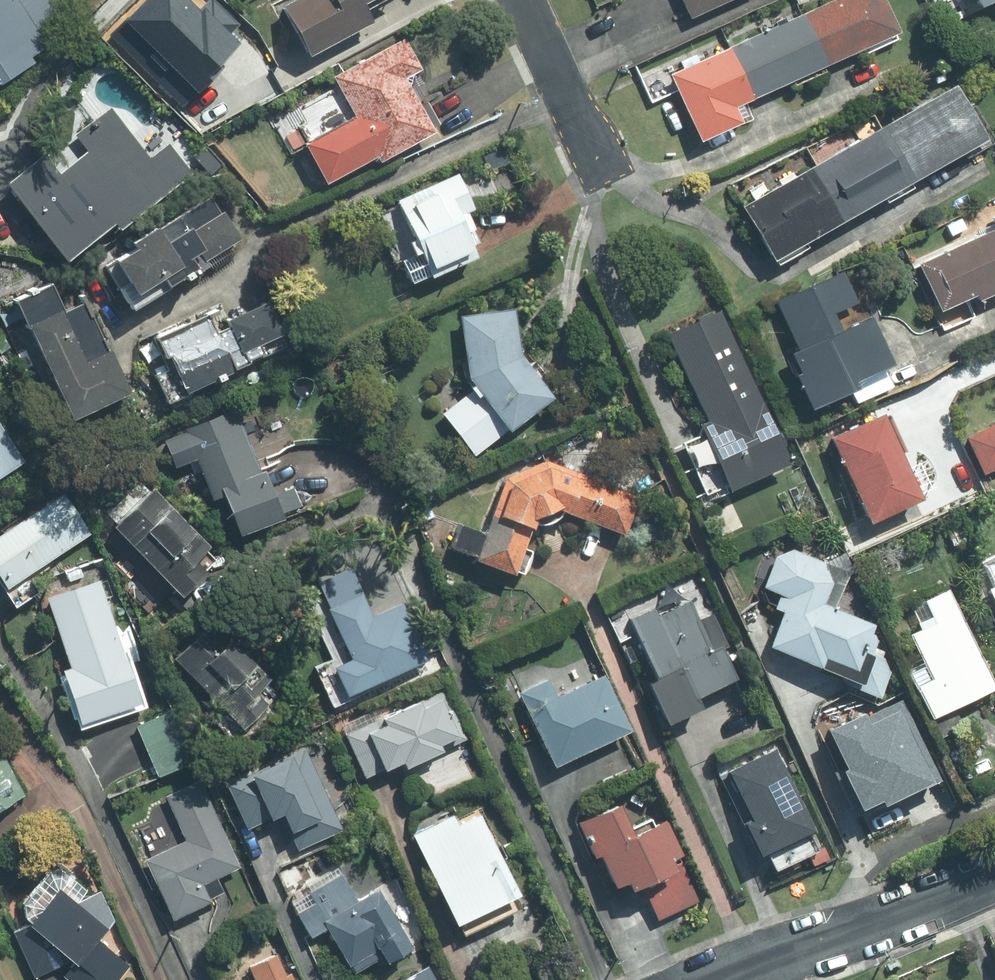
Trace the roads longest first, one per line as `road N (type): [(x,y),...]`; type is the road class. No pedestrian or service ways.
road 1 (residential): [(994,875),(714,979)]
road 2 (residential): [(597,167),(524,0)]

